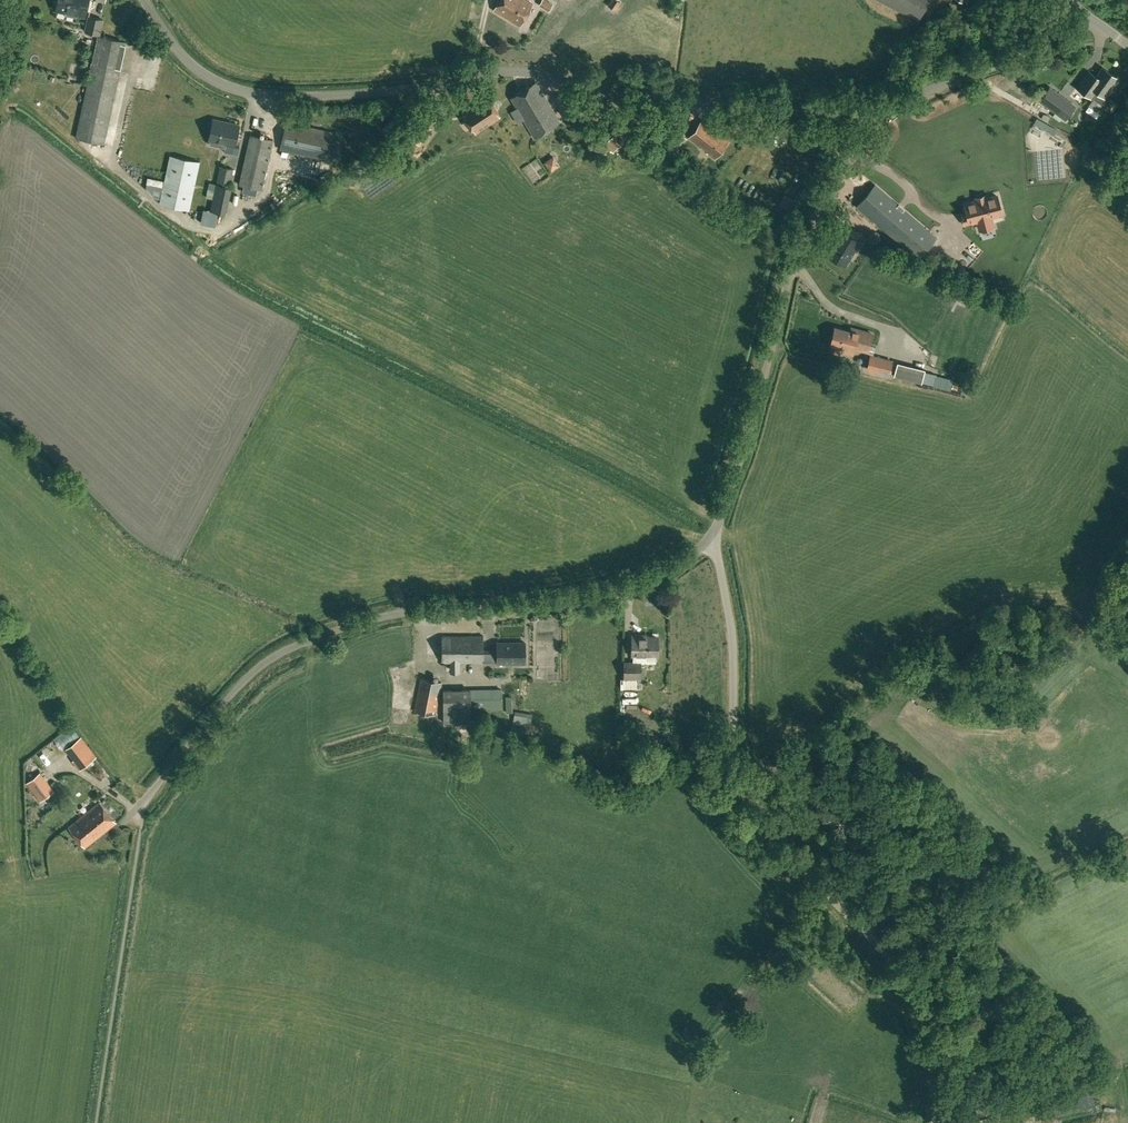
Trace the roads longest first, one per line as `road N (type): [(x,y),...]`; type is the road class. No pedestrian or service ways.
road 1 (unclassified): [(143,805),(245,679),(279,653),(389,616),(495,613),(623,591),(696,555),(724,512),(803,244),(835,170),(877,108)]
road 2 (unclassified): [(877,108),(677,103),(522,73),(388,92),(234,90),(195,68),(145,0)]
road 3 (unclassified): [(877,108),(1050,48),(1089,19)]

